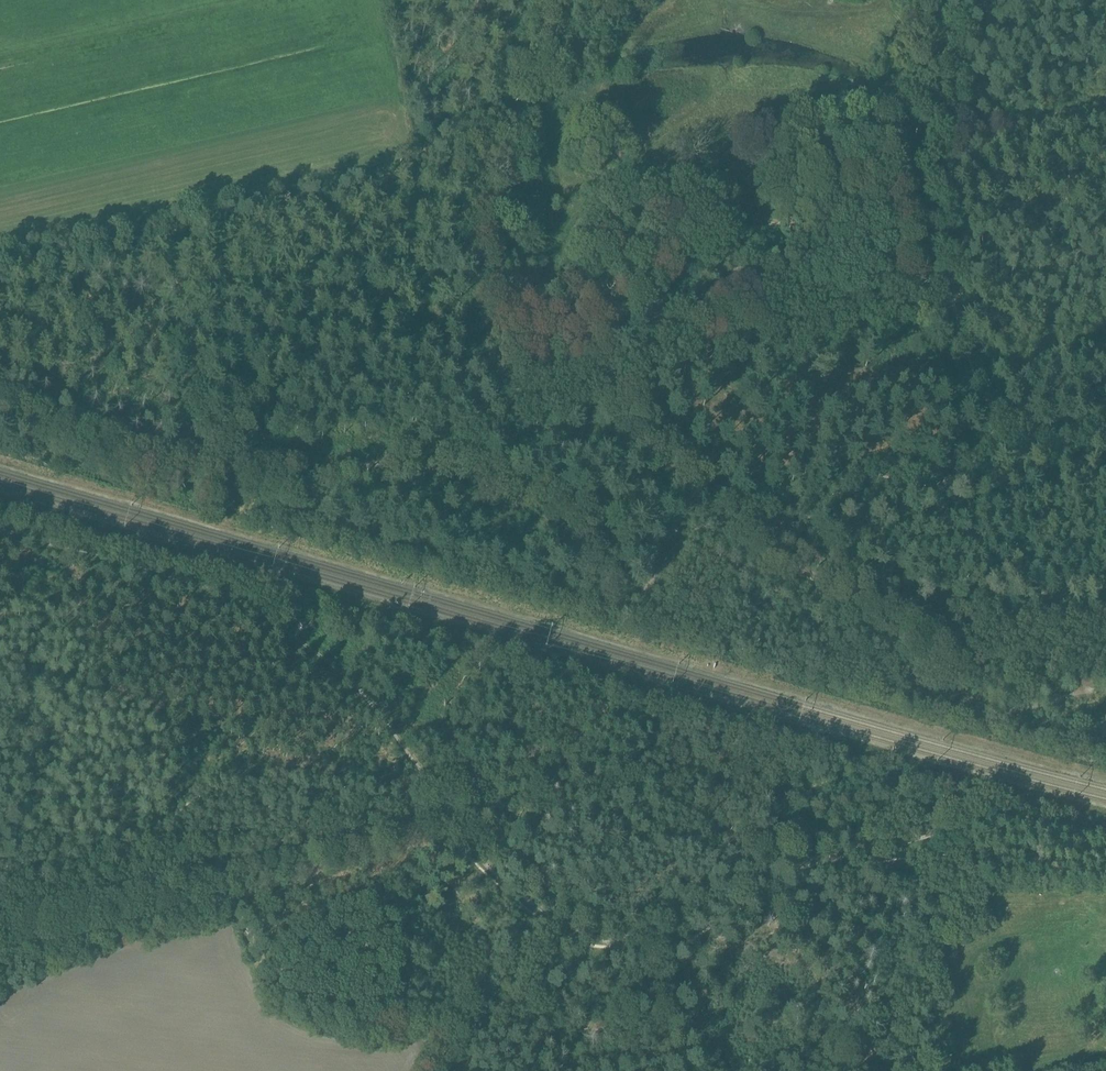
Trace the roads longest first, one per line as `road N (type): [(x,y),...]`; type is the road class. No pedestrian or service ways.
road 1 (track): [(0,531),(288,632),(368,699),(463,835),(524,895),(595,938),(661,940),(816,866),(991,818),(1105,834)]
road 2 (track): [(1094,691),(999,707),(954,694),(917,647),(850,588),(775,566),(748,520),(539,325),(503,275),(500,221)]
road 3 (track): [(1105,106),(933,148)]
road 4 (track): [(468,471),(539,325)]

